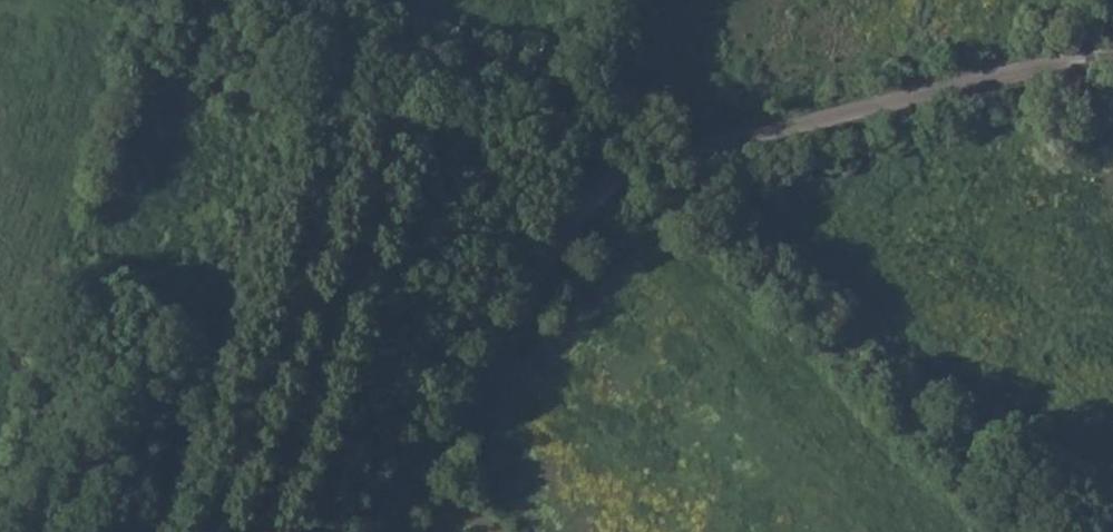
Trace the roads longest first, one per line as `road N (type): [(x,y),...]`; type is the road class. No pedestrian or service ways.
road 1 (unclassified): [(378,531),(515,306),(619,169),(760,129),(1112,55)]

